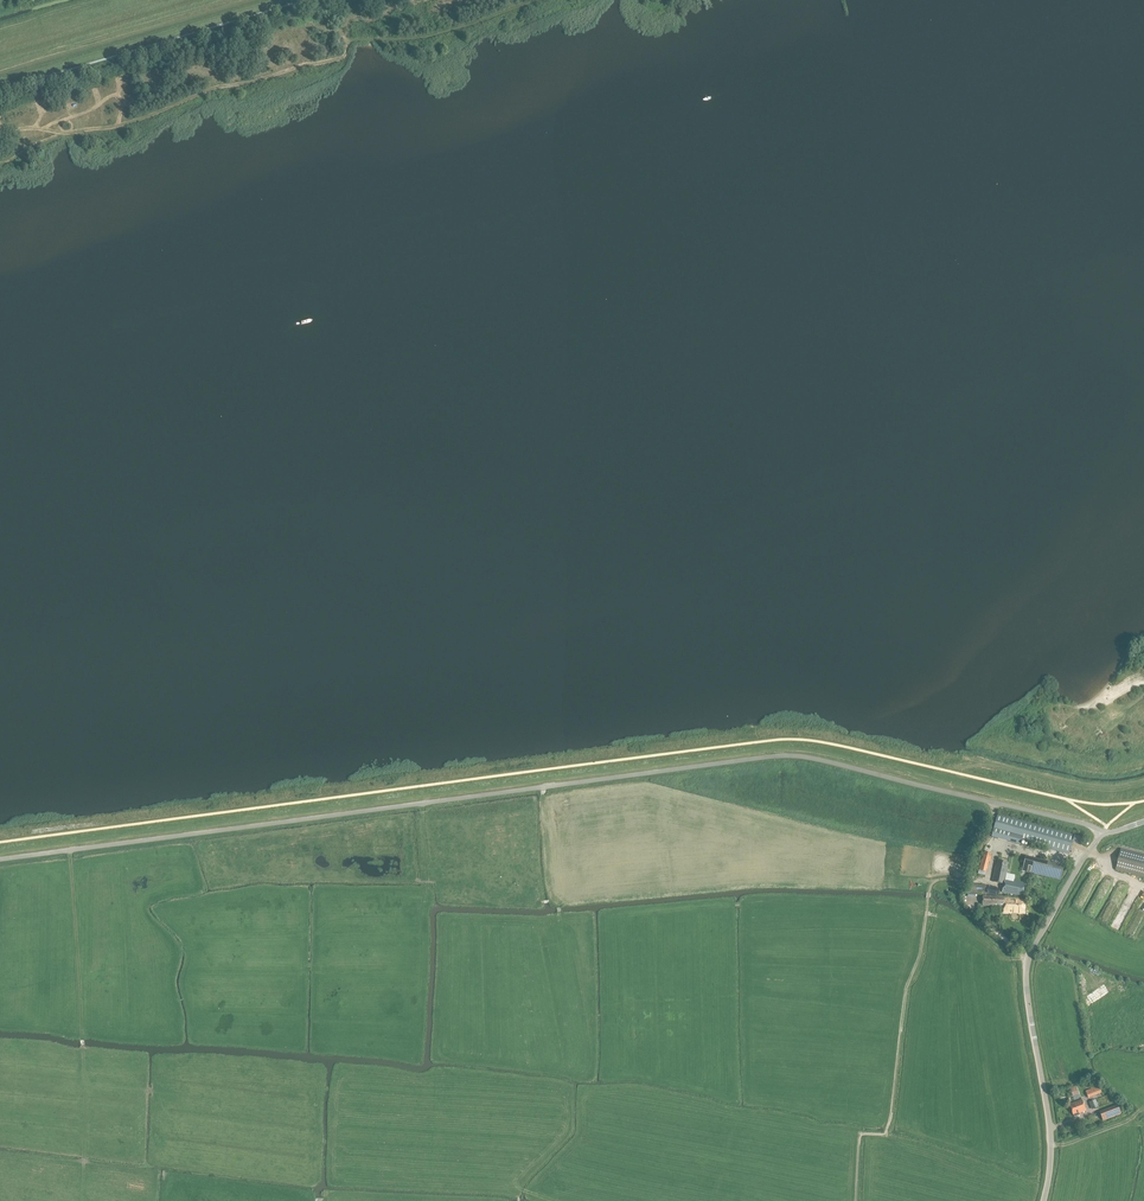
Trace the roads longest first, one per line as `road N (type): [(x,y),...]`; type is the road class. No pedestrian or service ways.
road 1 (unclassified): [(0,860),(779,756),(1084,823),(1105,835)]
road 2 (track): [(994,802),(969,880),(931,885),(906,990),(890,1120),(886,1134),(859,1134),(856,1200)]
road 3 (unclassified): [(1044,1200),(1050,1134),(1026,969),(1072,878),(1105,835)]
road 4 (track): [(941,770),(988,766),(1109,789),(1143,783)]

